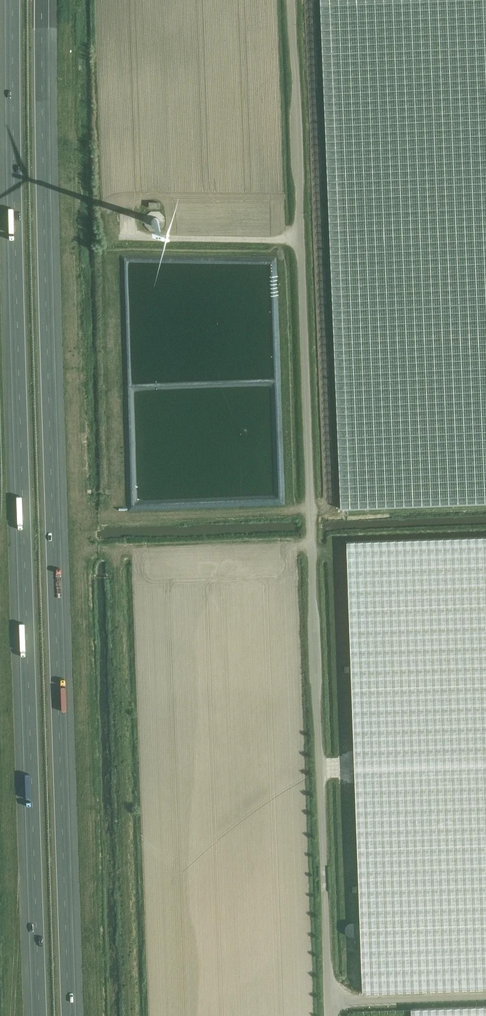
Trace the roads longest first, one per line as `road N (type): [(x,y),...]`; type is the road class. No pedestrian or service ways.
road 1 (unclassified): [(330,1015),(291,0)]
road 2 (motorway): [(12,0),(40,1015)]
road 3 (motorway): [(69,1015),(42,0)]

